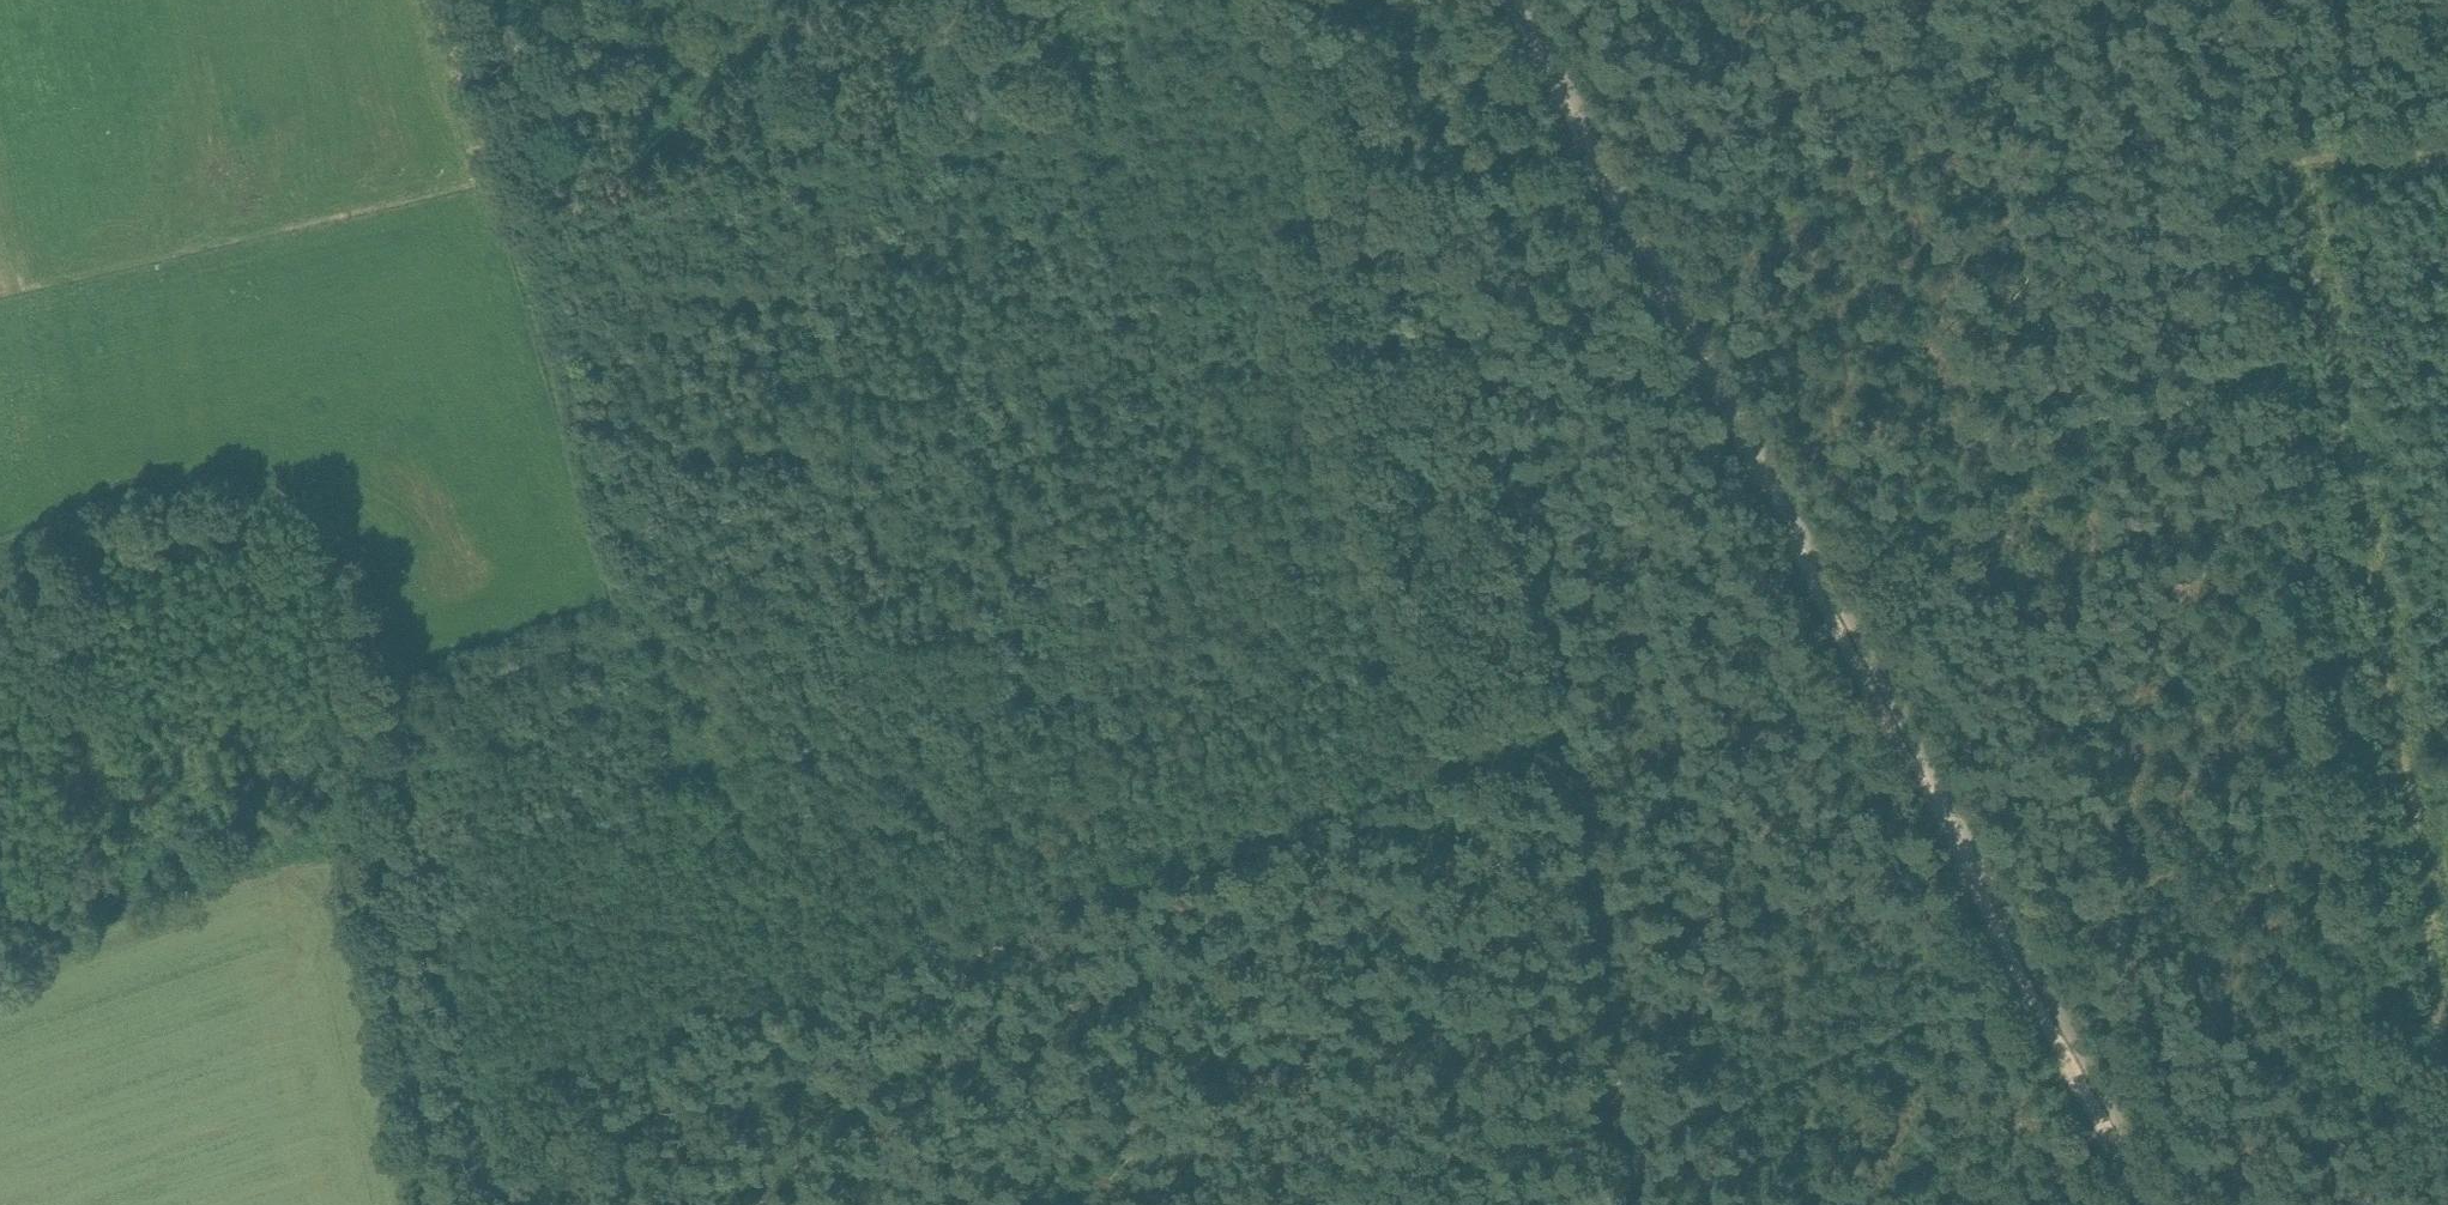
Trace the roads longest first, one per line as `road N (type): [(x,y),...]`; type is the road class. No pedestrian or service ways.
road 1 (track): [(2141,1204),(1501,0)]

